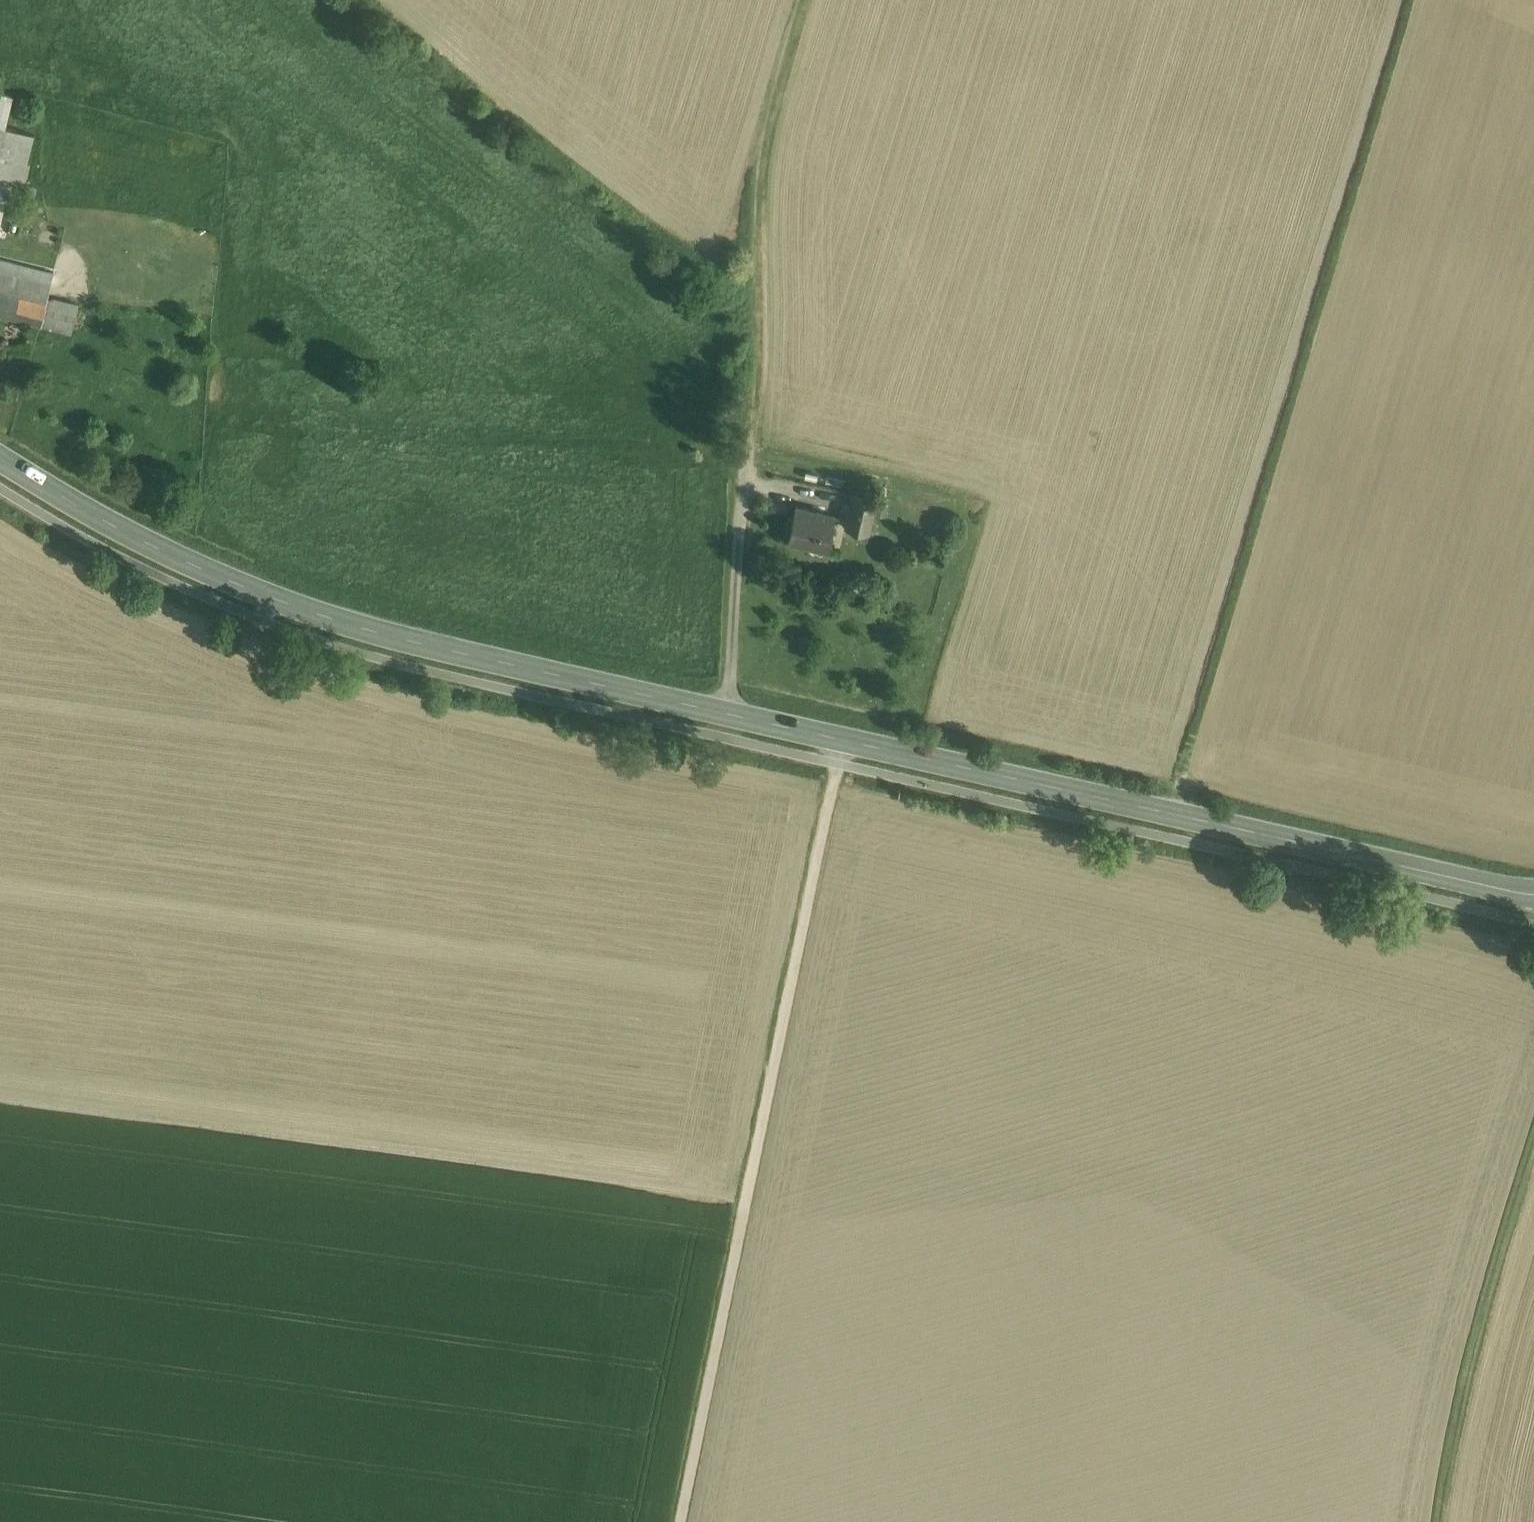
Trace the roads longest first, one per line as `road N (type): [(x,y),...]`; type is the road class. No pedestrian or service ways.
road 1 (secondary): [(0,458),(226,581),(377,632),(1533,894)]
road 2 (track): [(683,1521),(844,740)]
road 3 (track): [(801,0),(769,115),(759,202),(750,444)]

